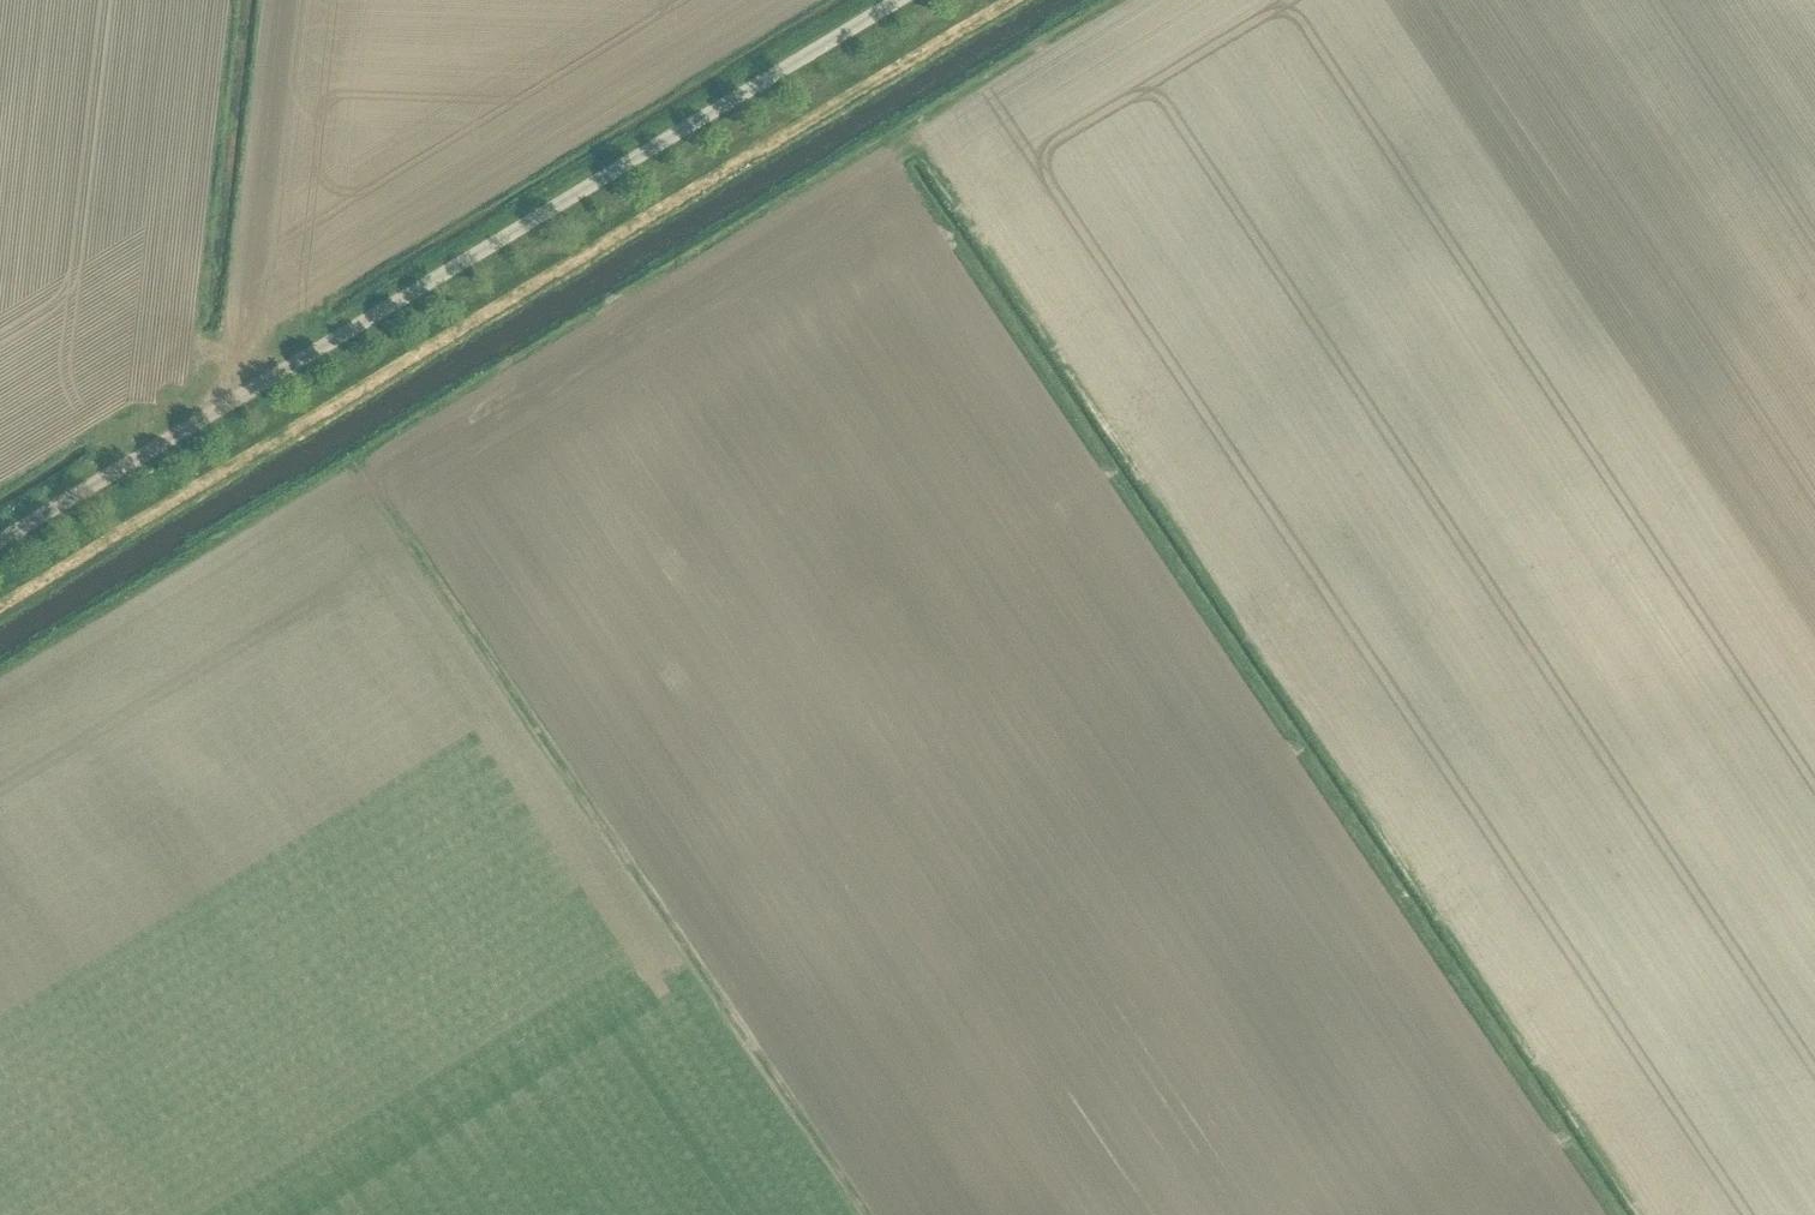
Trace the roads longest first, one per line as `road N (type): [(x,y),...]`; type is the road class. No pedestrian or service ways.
road 1 (unclassified): [(0,544),(901,0)]

